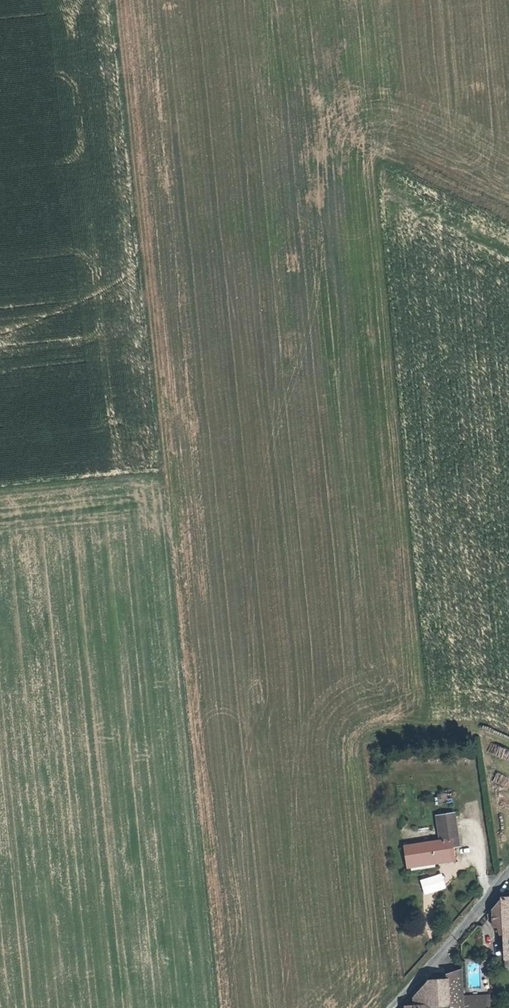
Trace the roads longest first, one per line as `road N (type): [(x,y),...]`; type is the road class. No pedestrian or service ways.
road 1 (residential): [(393,1007),(449,955),(508,876)]

